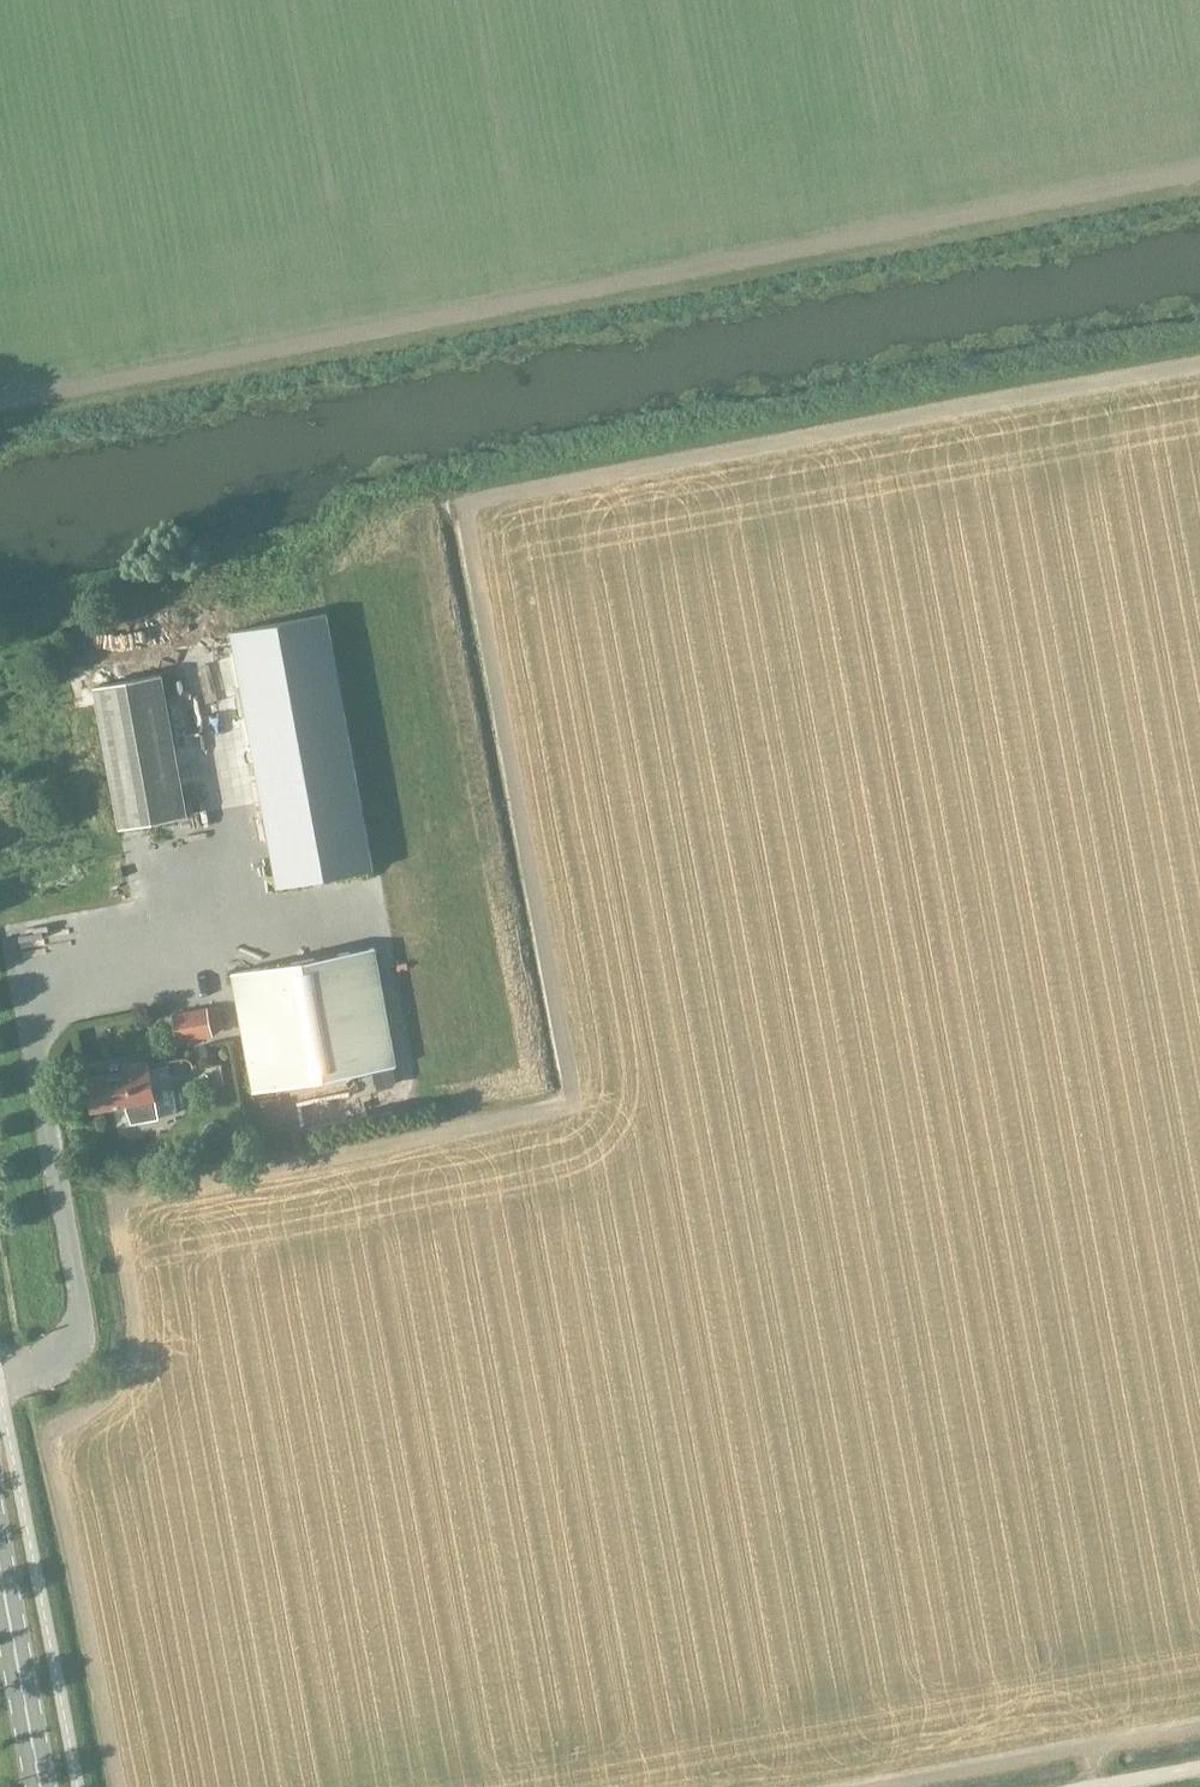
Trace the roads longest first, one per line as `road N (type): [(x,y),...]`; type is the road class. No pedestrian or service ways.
road 1 (secondary): [(41,1786),(0,1569)]

